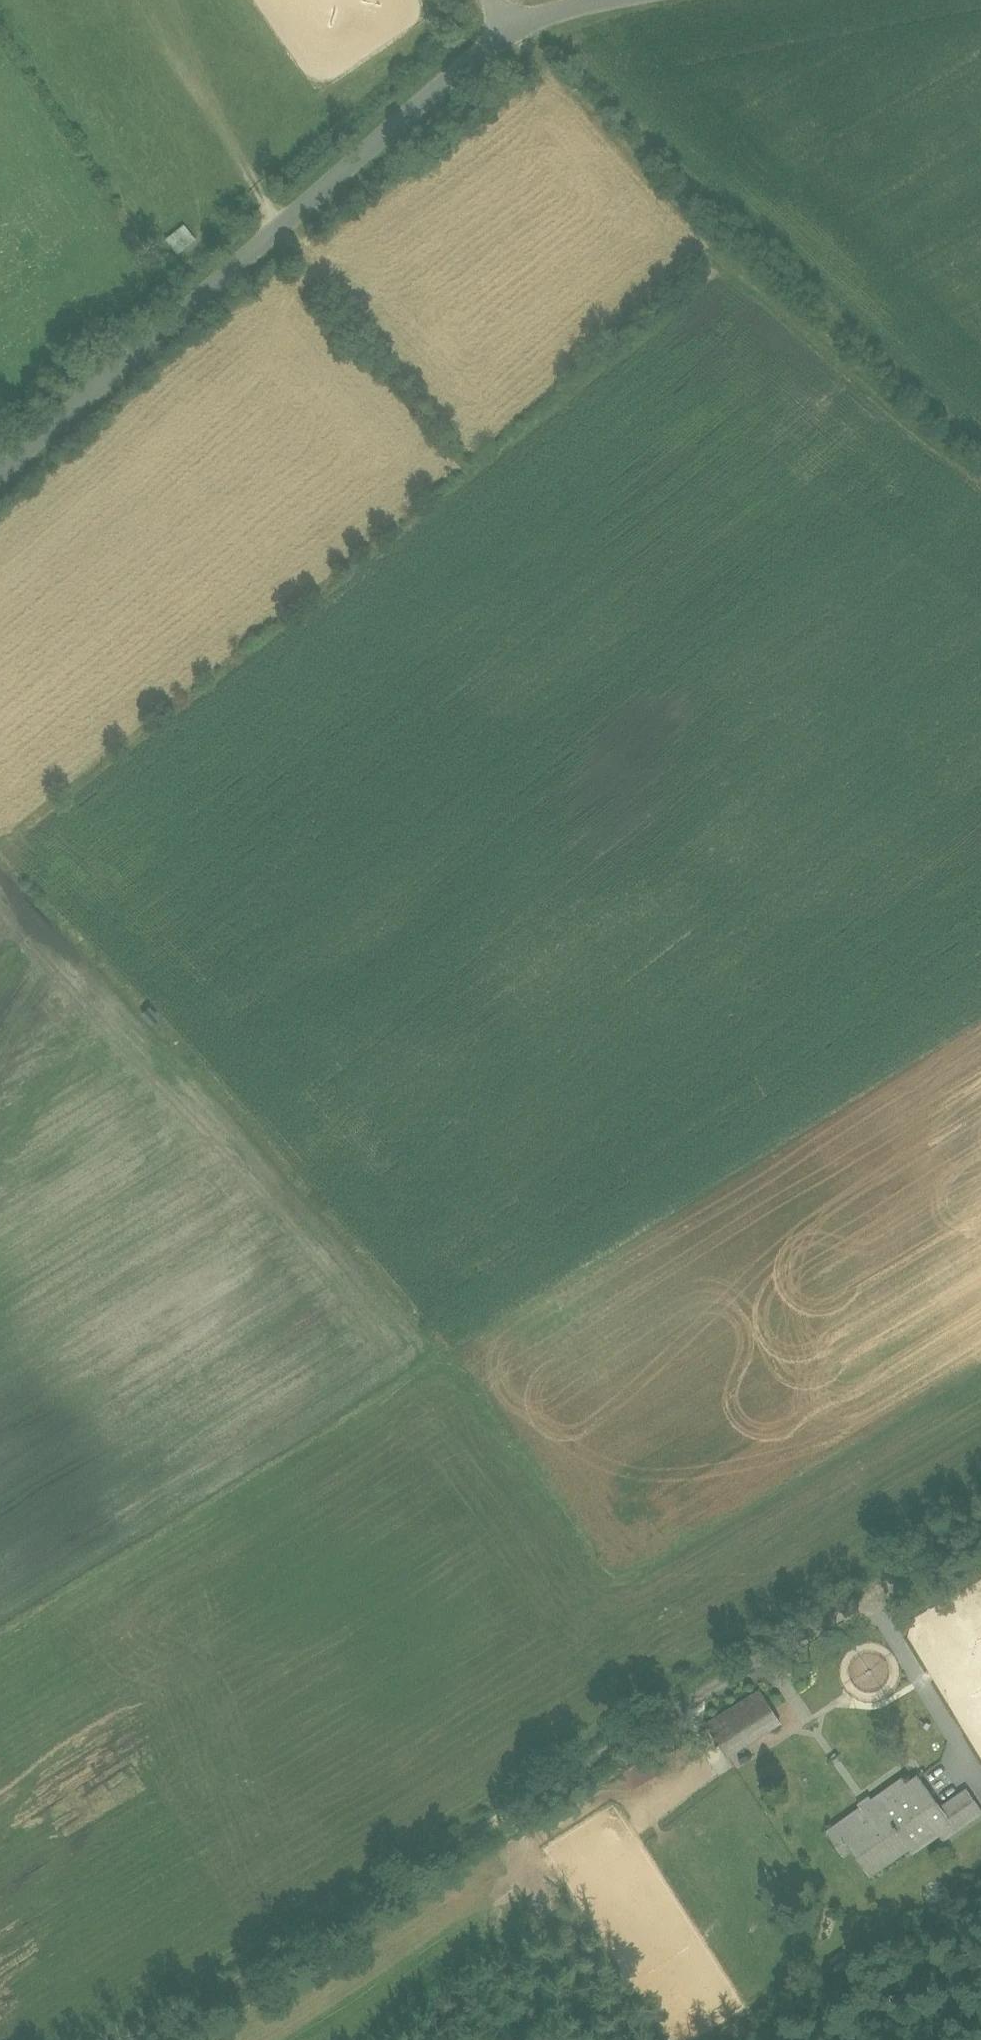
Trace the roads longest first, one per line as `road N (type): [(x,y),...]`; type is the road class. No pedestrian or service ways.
road 1 (unclassified): [(508,26),(0,476)]
road 2 (unclassified): [(627,0),(508,26)]

